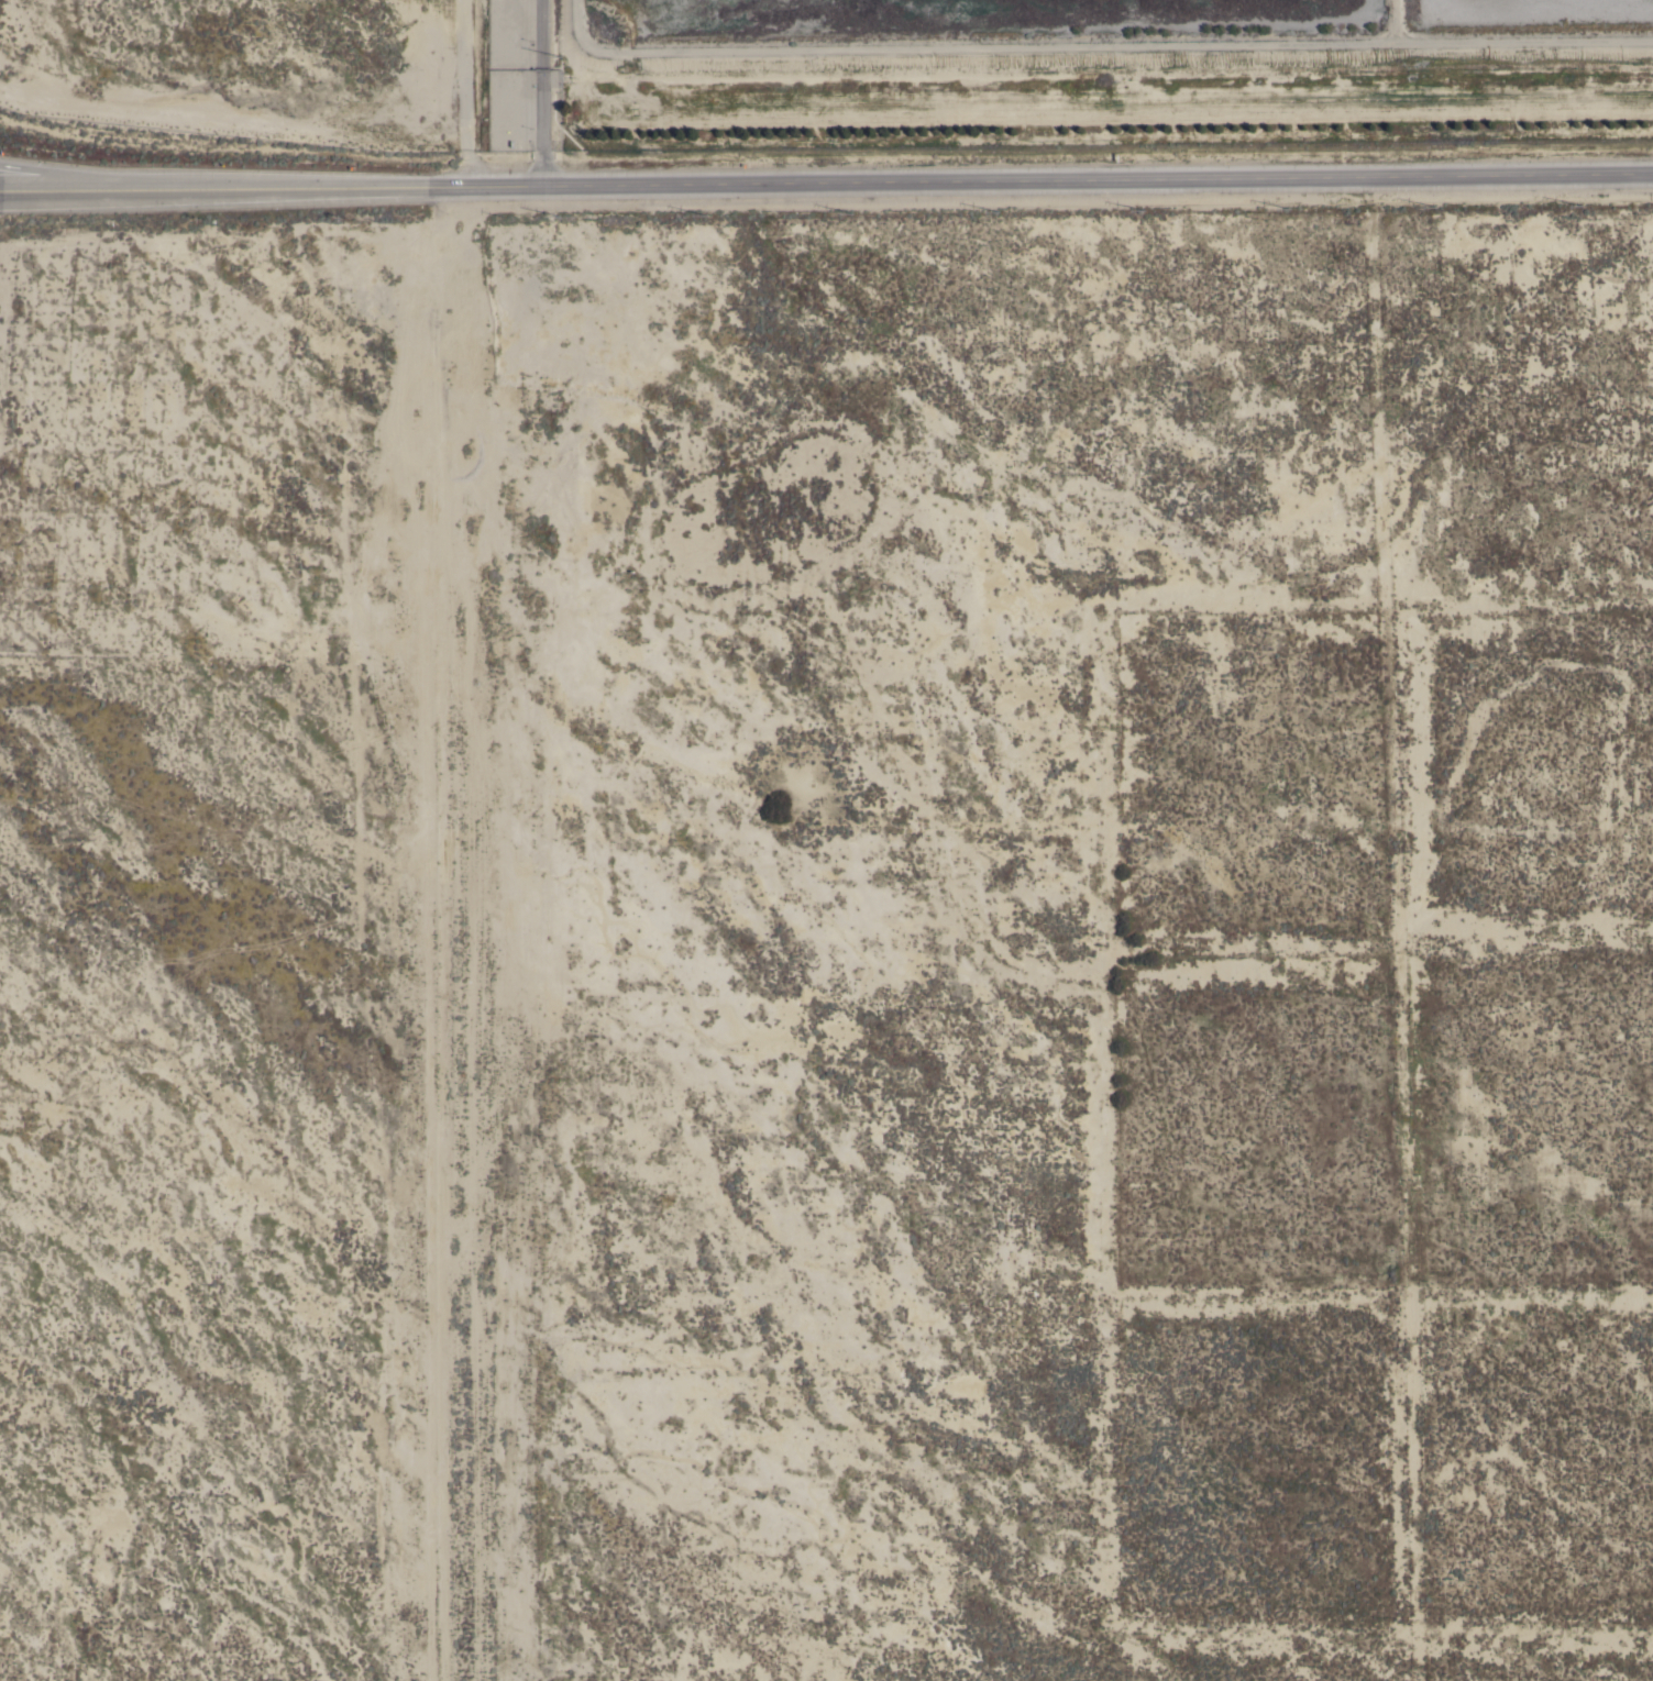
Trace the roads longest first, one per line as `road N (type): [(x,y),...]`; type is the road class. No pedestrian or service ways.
road 1 (primary): [(1652,177),(0,190)]

